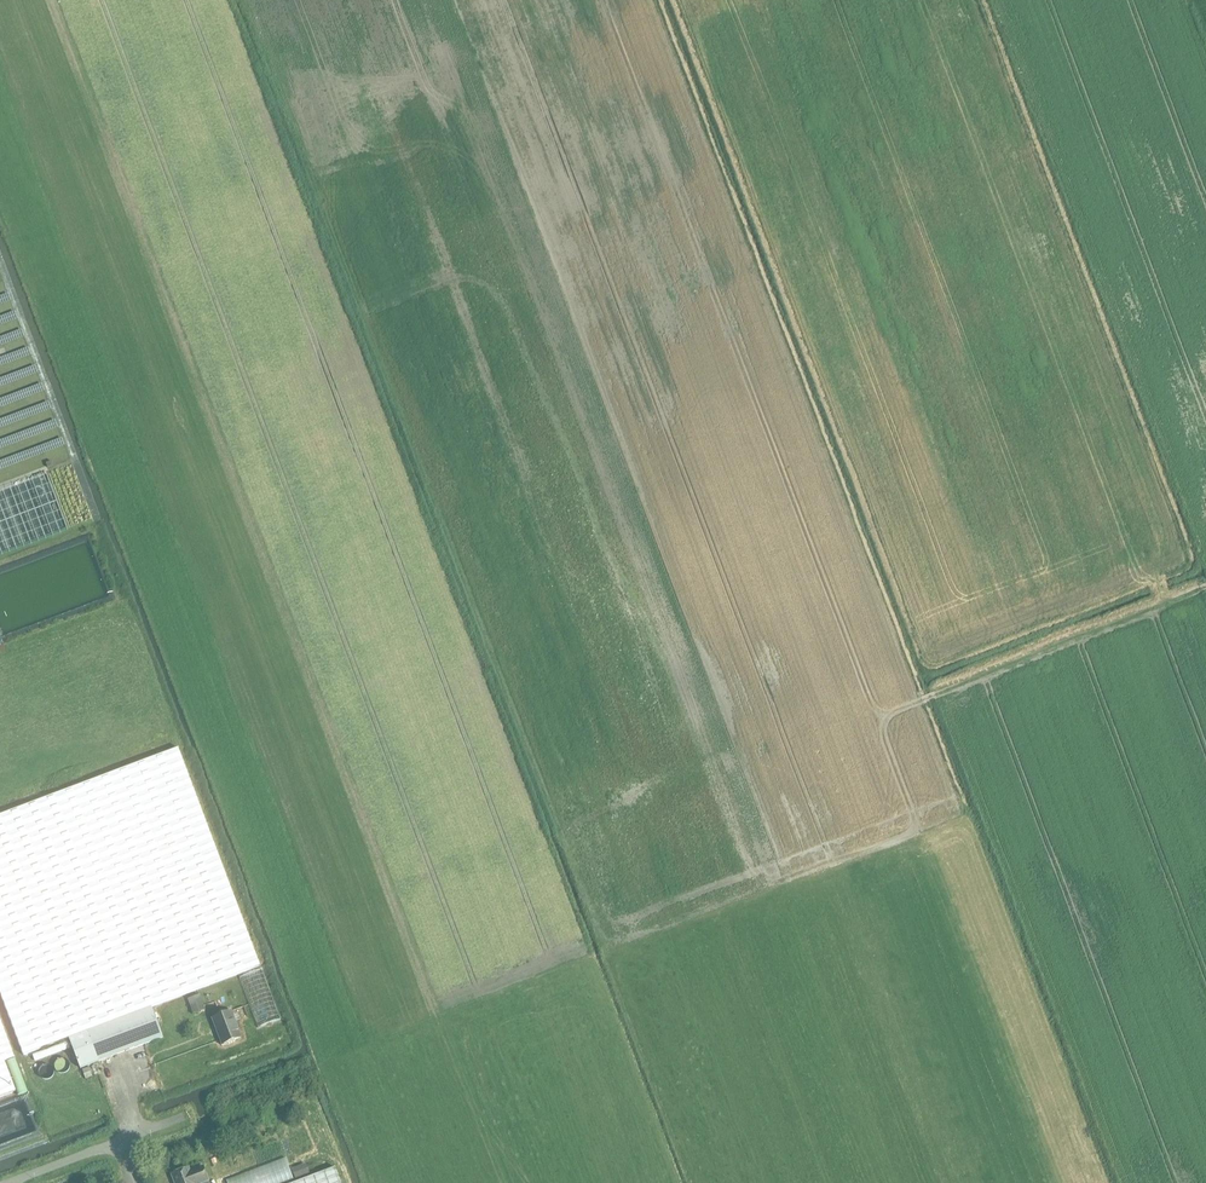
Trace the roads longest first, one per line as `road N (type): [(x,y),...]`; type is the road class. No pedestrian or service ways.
road 1 (residential): [(16,1182),(183,1119)]

